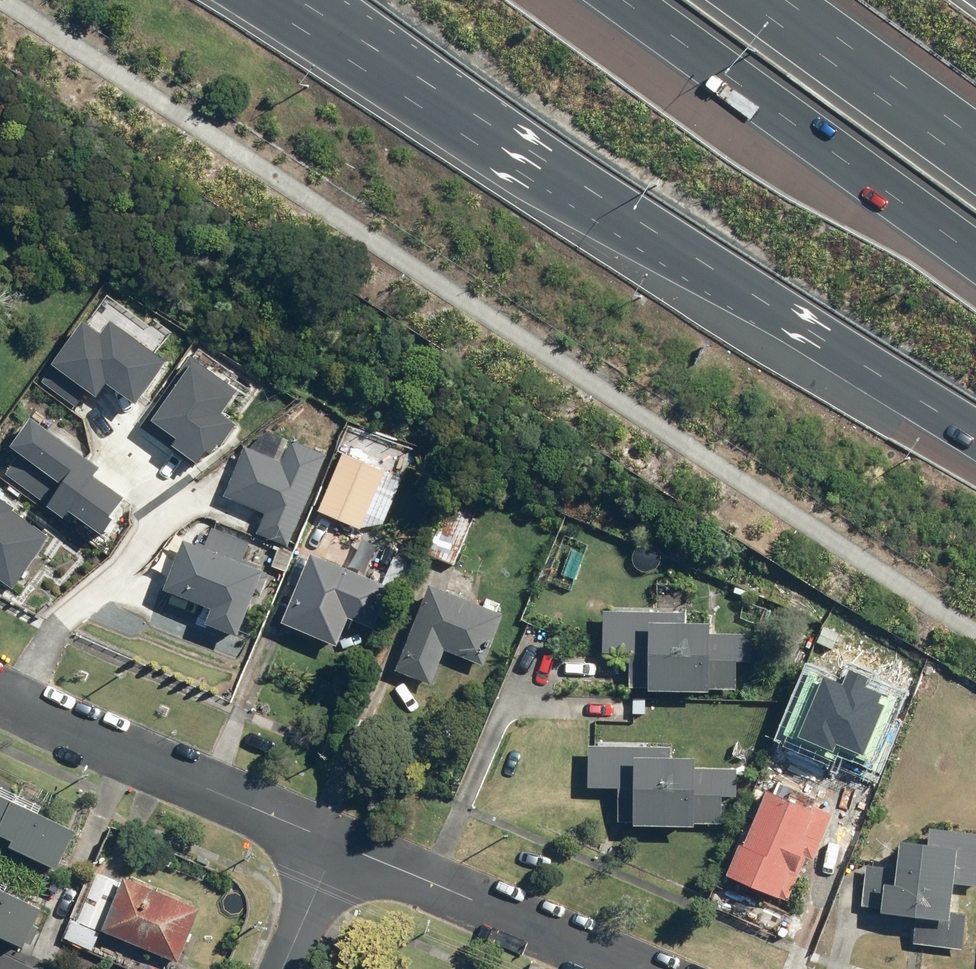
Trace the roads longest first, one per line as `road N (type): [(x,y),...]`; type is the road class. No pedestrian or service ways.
road 1 (motorway): [(975,407),(659,222),(313,0)]
road 2 (motorway): [(975,239),(649,0)]
road 3 (residential): [(0,691),(335,848)]
road 4 (residential): [(335,848),(626,968)]
road 5 (motorway): [(801,0),(975,130)]
road 6 (residential): [(285,968),(335,848)]

